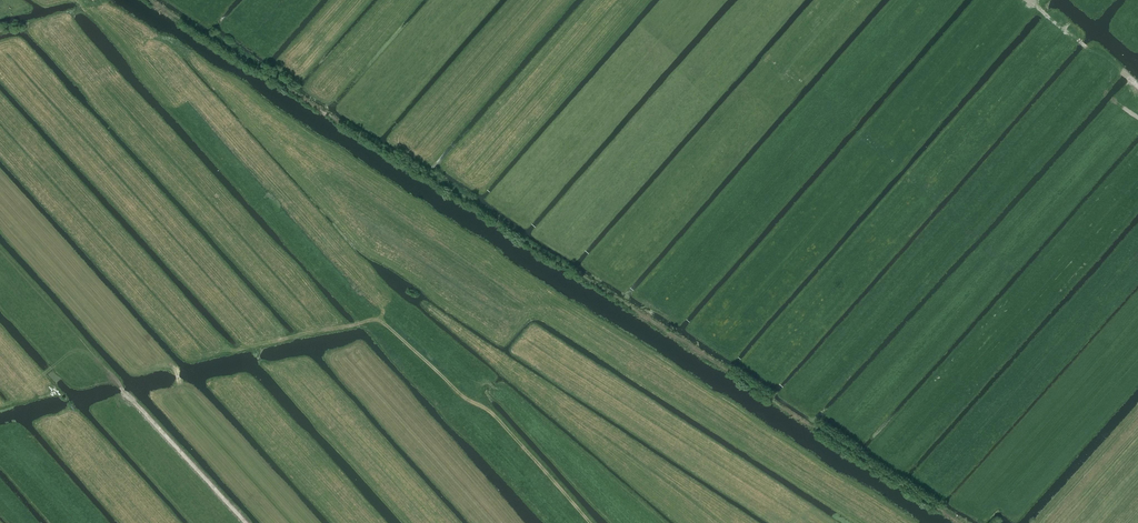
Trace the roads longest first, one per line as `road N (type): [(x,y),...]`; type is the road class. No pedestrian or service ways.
road 1 (track): [(256,344),(379,321),(495,417),(589,522)]

